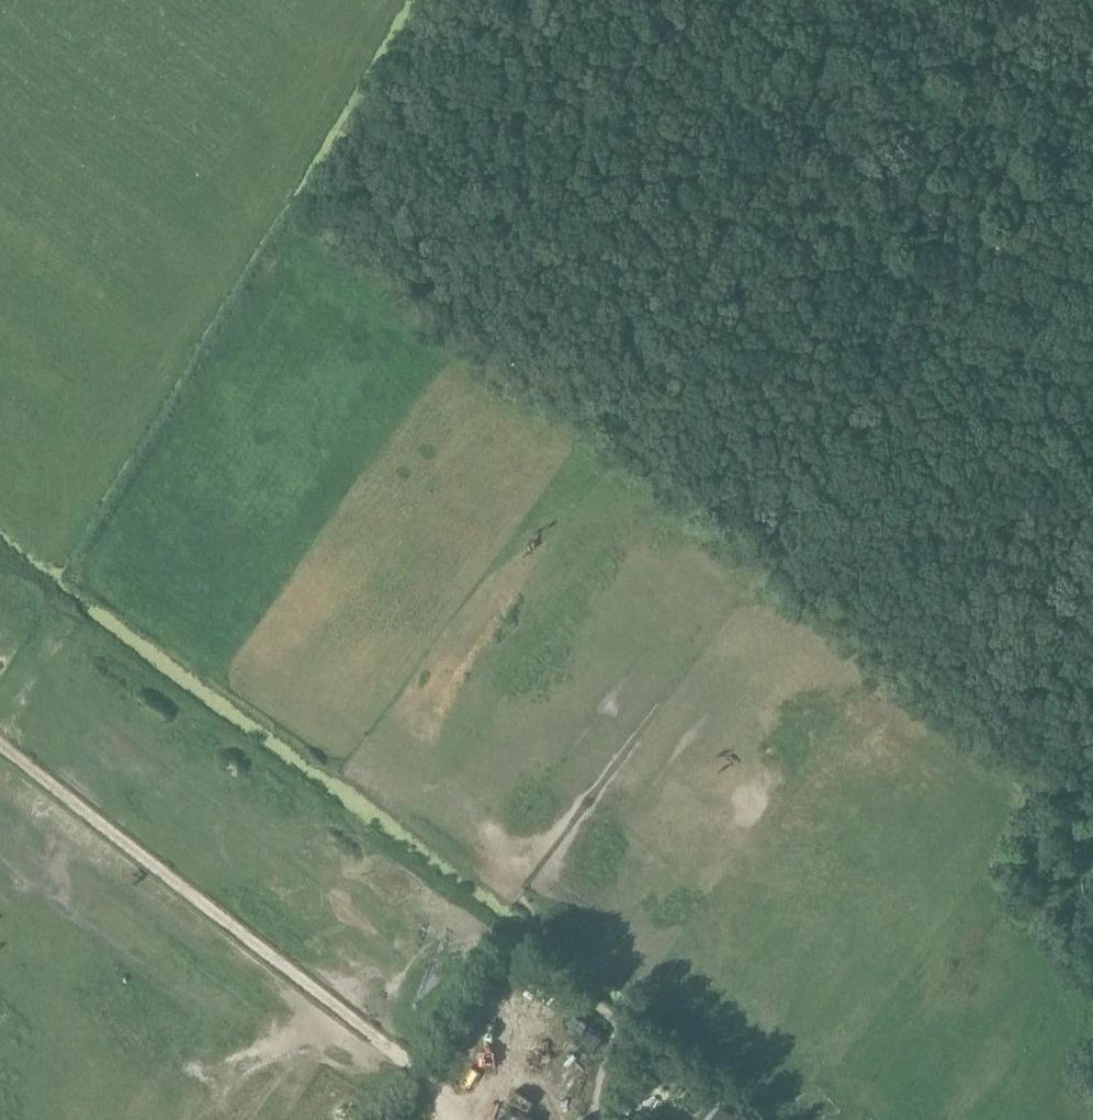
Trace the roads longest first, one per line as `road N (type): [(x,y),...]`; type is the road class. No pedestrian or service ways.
road 1 (track): [(461,1119),(402,1056),(0,744)]

